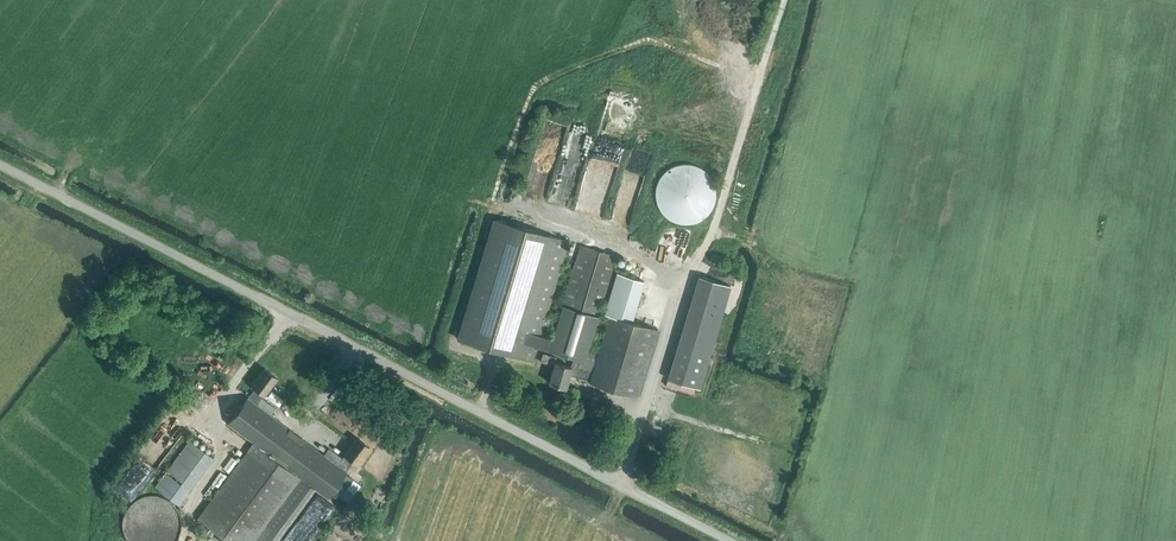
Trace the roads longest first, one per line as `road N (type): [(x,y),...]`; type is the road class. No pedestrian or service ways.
road 1 (unclassified): [(0,162),(729,540)]

